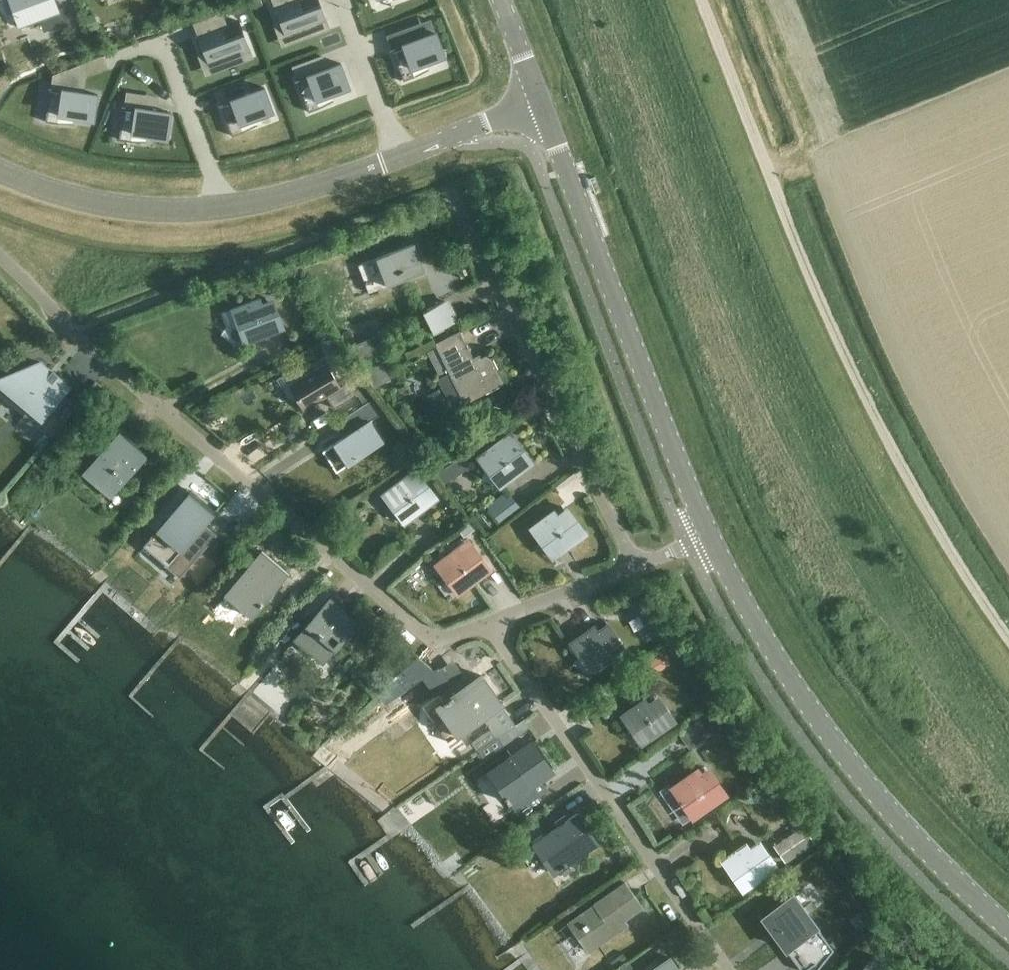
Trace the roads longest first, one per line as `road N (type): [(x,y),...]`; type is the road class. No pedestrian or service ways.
road 1 (unclassified): [(1008,636),(891,445),(839,338),(703,0)]
road 2 (tertiary): [(537,99),(303,191),(213,209),(136,209),(0,171)]
road 3 (tertiary): [(1008,929),(886,806),(787,674),(710,539)]
road 4 (tertiary): [(710,539),(537,99)]
road 5 (residential): [(487,623),(432,640),(132,385)]
road 6 (residential): [(729,969),(487,623)]
road 7 (residential): [(635,567),(450,192)]
road 8 (residential): [(487,623),(635,567)]

